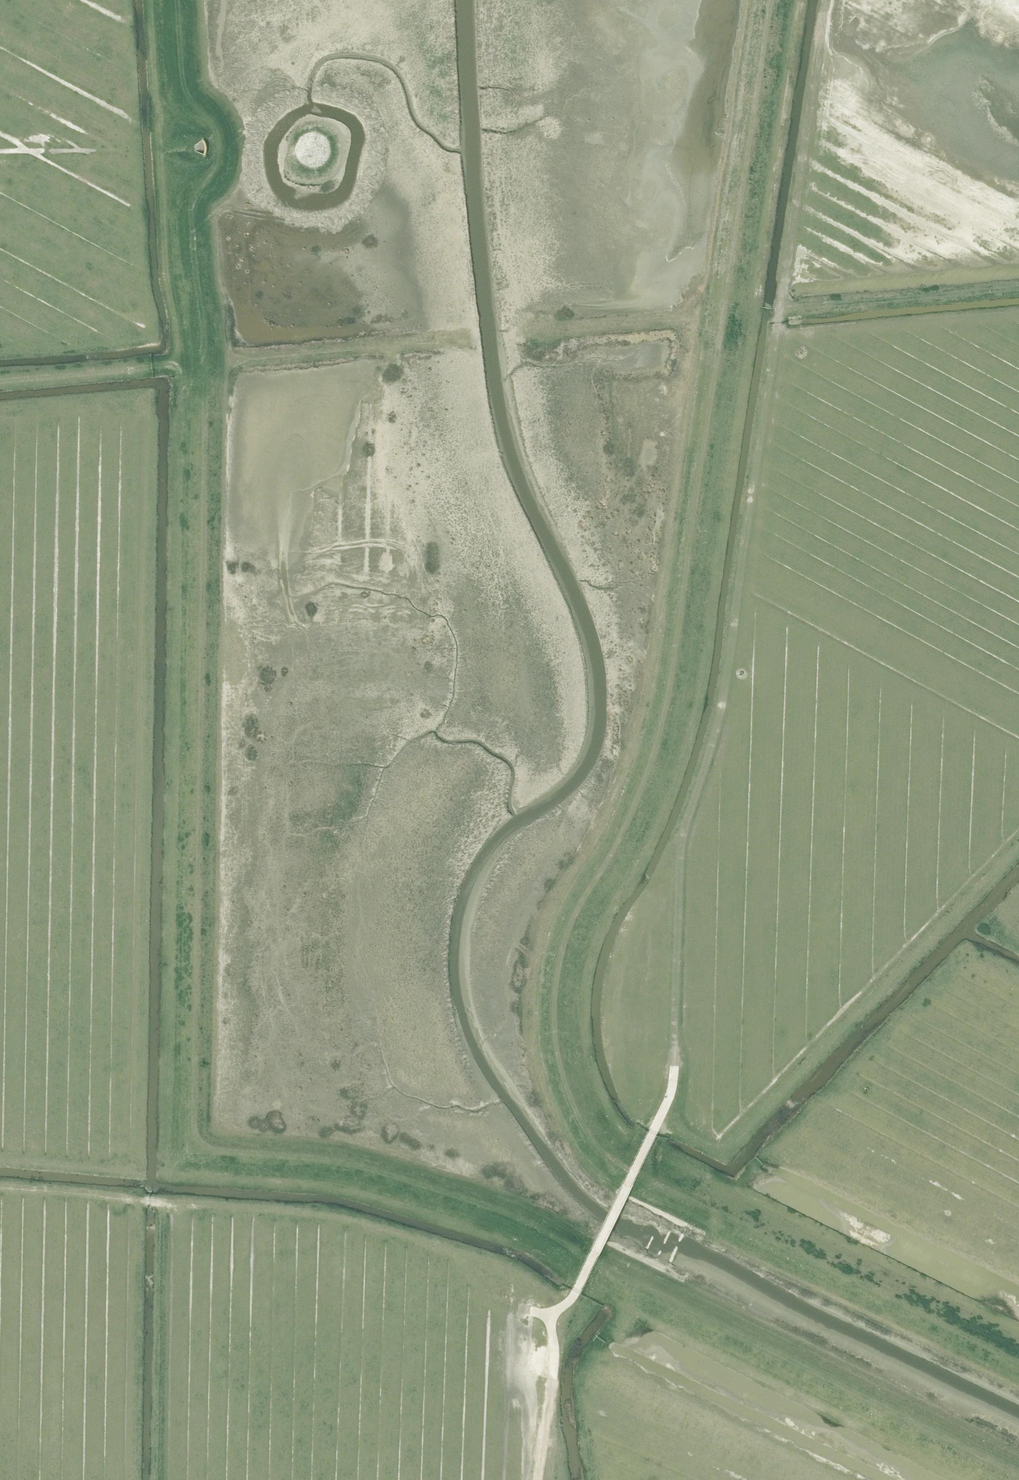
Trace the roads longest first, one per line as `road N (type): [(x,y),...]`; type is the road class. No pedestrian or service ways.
road 1 (track): [(536,1479),(553,1361),(549,1322),(598,1239)]
road 2 (track): [(626,1183),(669,1097),(673,1067)]

